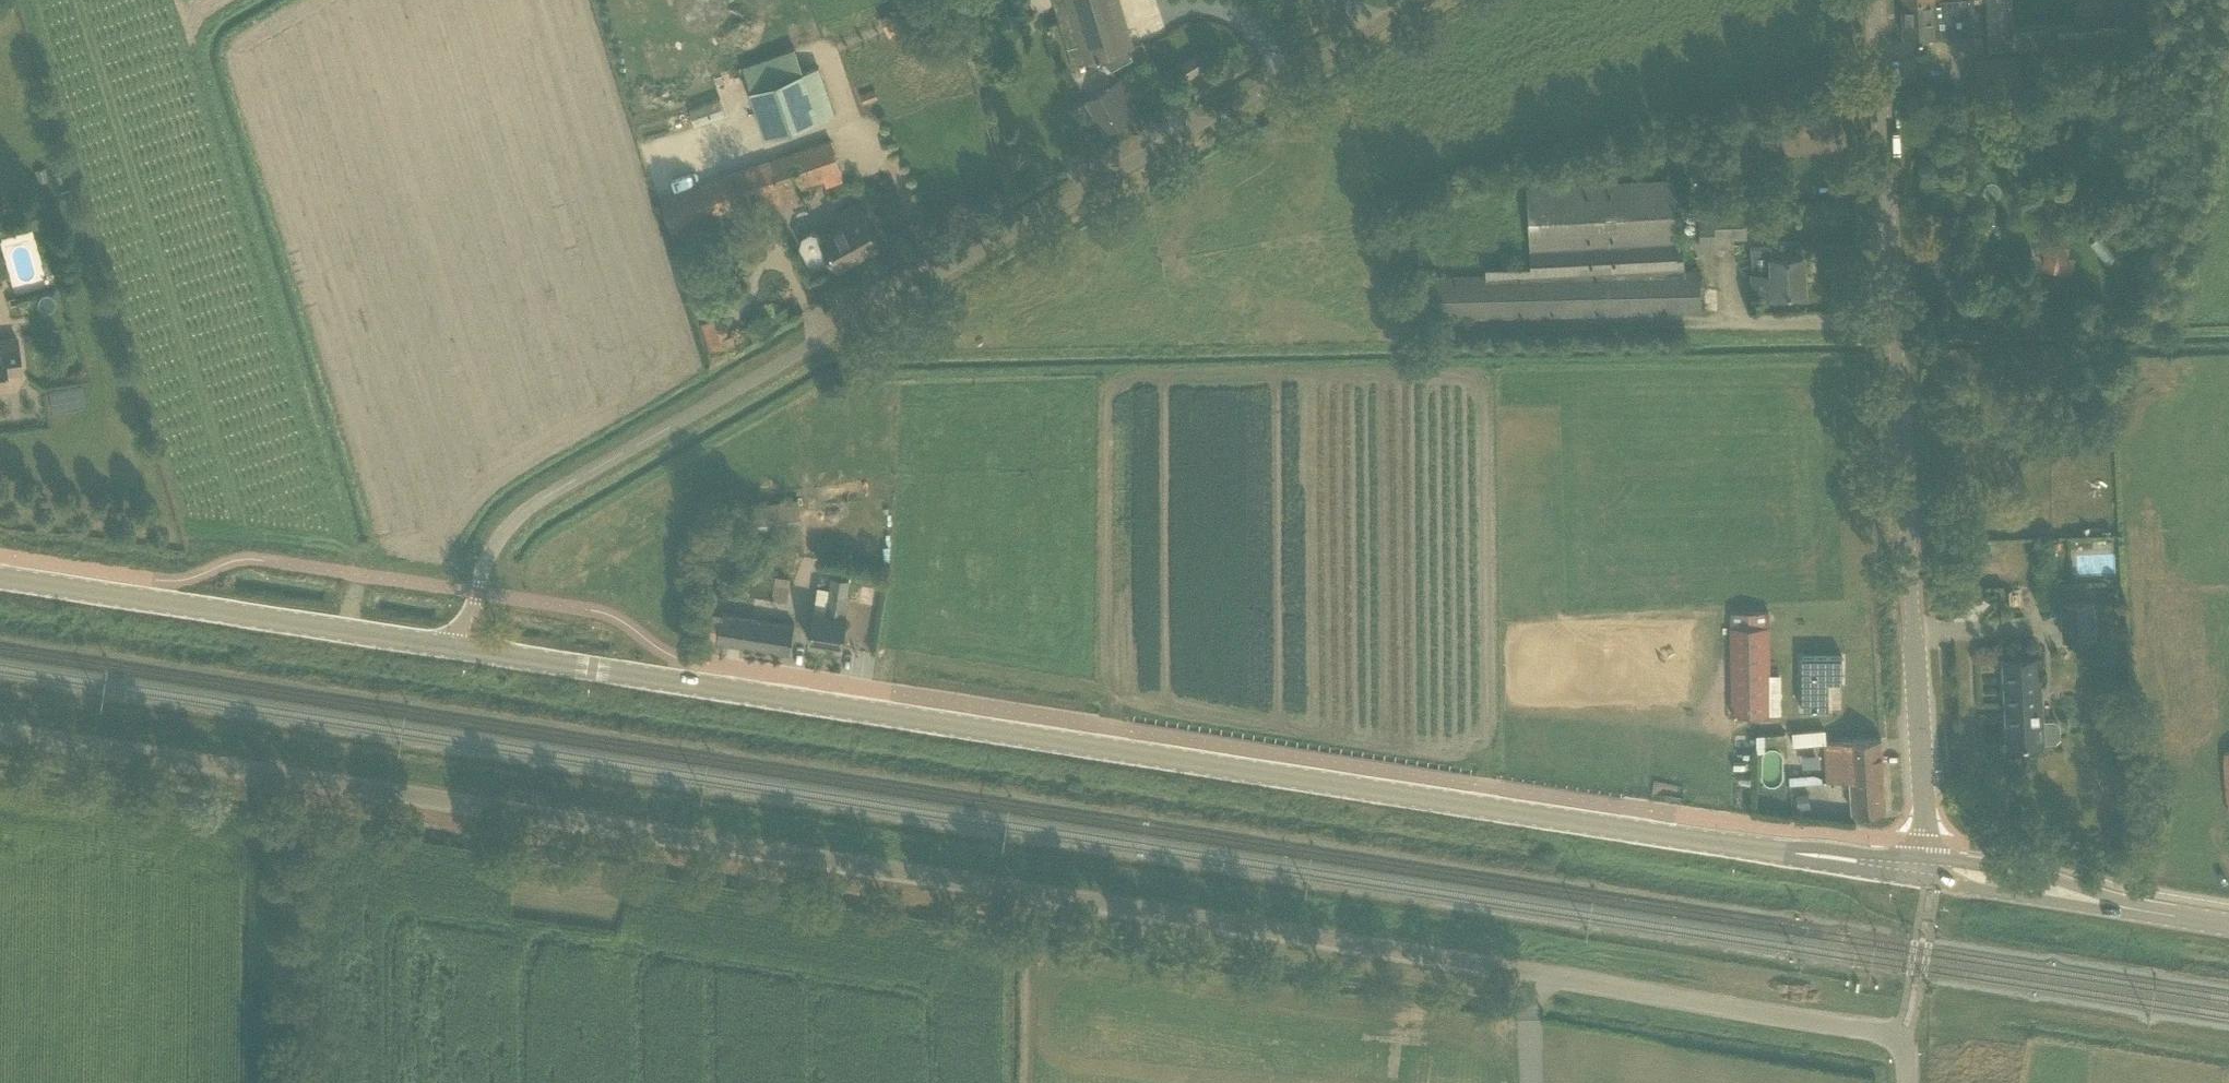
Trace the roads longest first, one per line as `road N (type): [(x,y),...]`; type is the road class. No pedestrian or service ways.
road 1 (unclassified): [(1907,1082),(1902,1037),(0,730)]
road 2 (tertiary): [(1767,850),(467,651)]
road 3 (unclassified): [(467,651),(491,550),(542,499),(1422,0)]
road 4 (tertiary): [(1929,858),(1874,0)]
road 5 (tertiary): [(467,651),(0,578)]
road 6 (tertiary): [(2146,912),(2051,878),(1929,858)]
road 7 (tertiary): [(1932,883),(2146,912)]
road 8 (tertiary): [(1767,850),(1932,883)]
road 9 (tertiary): [(1929,858),(1767,850)]

